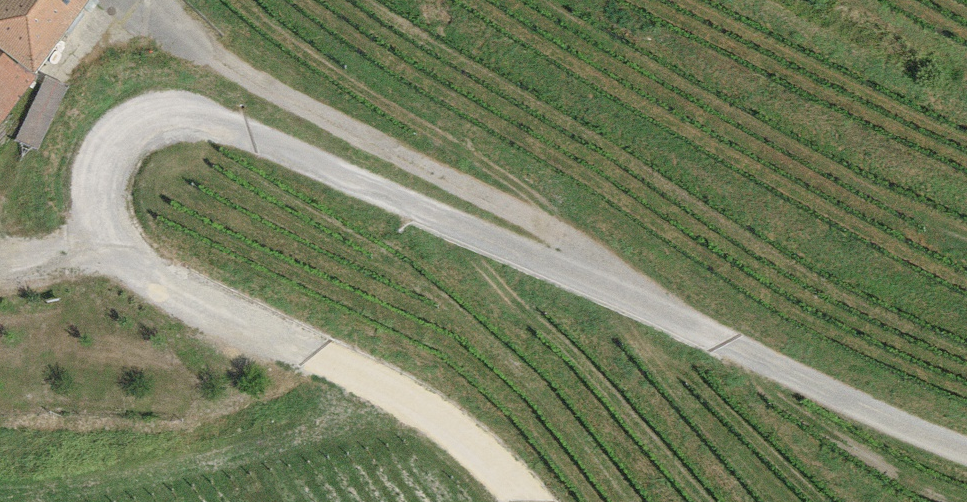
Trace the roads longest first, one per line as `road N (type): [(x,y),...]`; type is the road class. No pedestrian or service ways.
road 1 (track): [(966,453),(640,307),(185,120),(140,123),(93,163),(90,221),(114,274),(286,344),(474,453),(514,501)]
road 2 (track): [(640,307),(620,275),(570,243),(228,70),(152,0)]
road 3 (track): [(286,344),(264,358),(154,359),(76,350),(0,314)]

